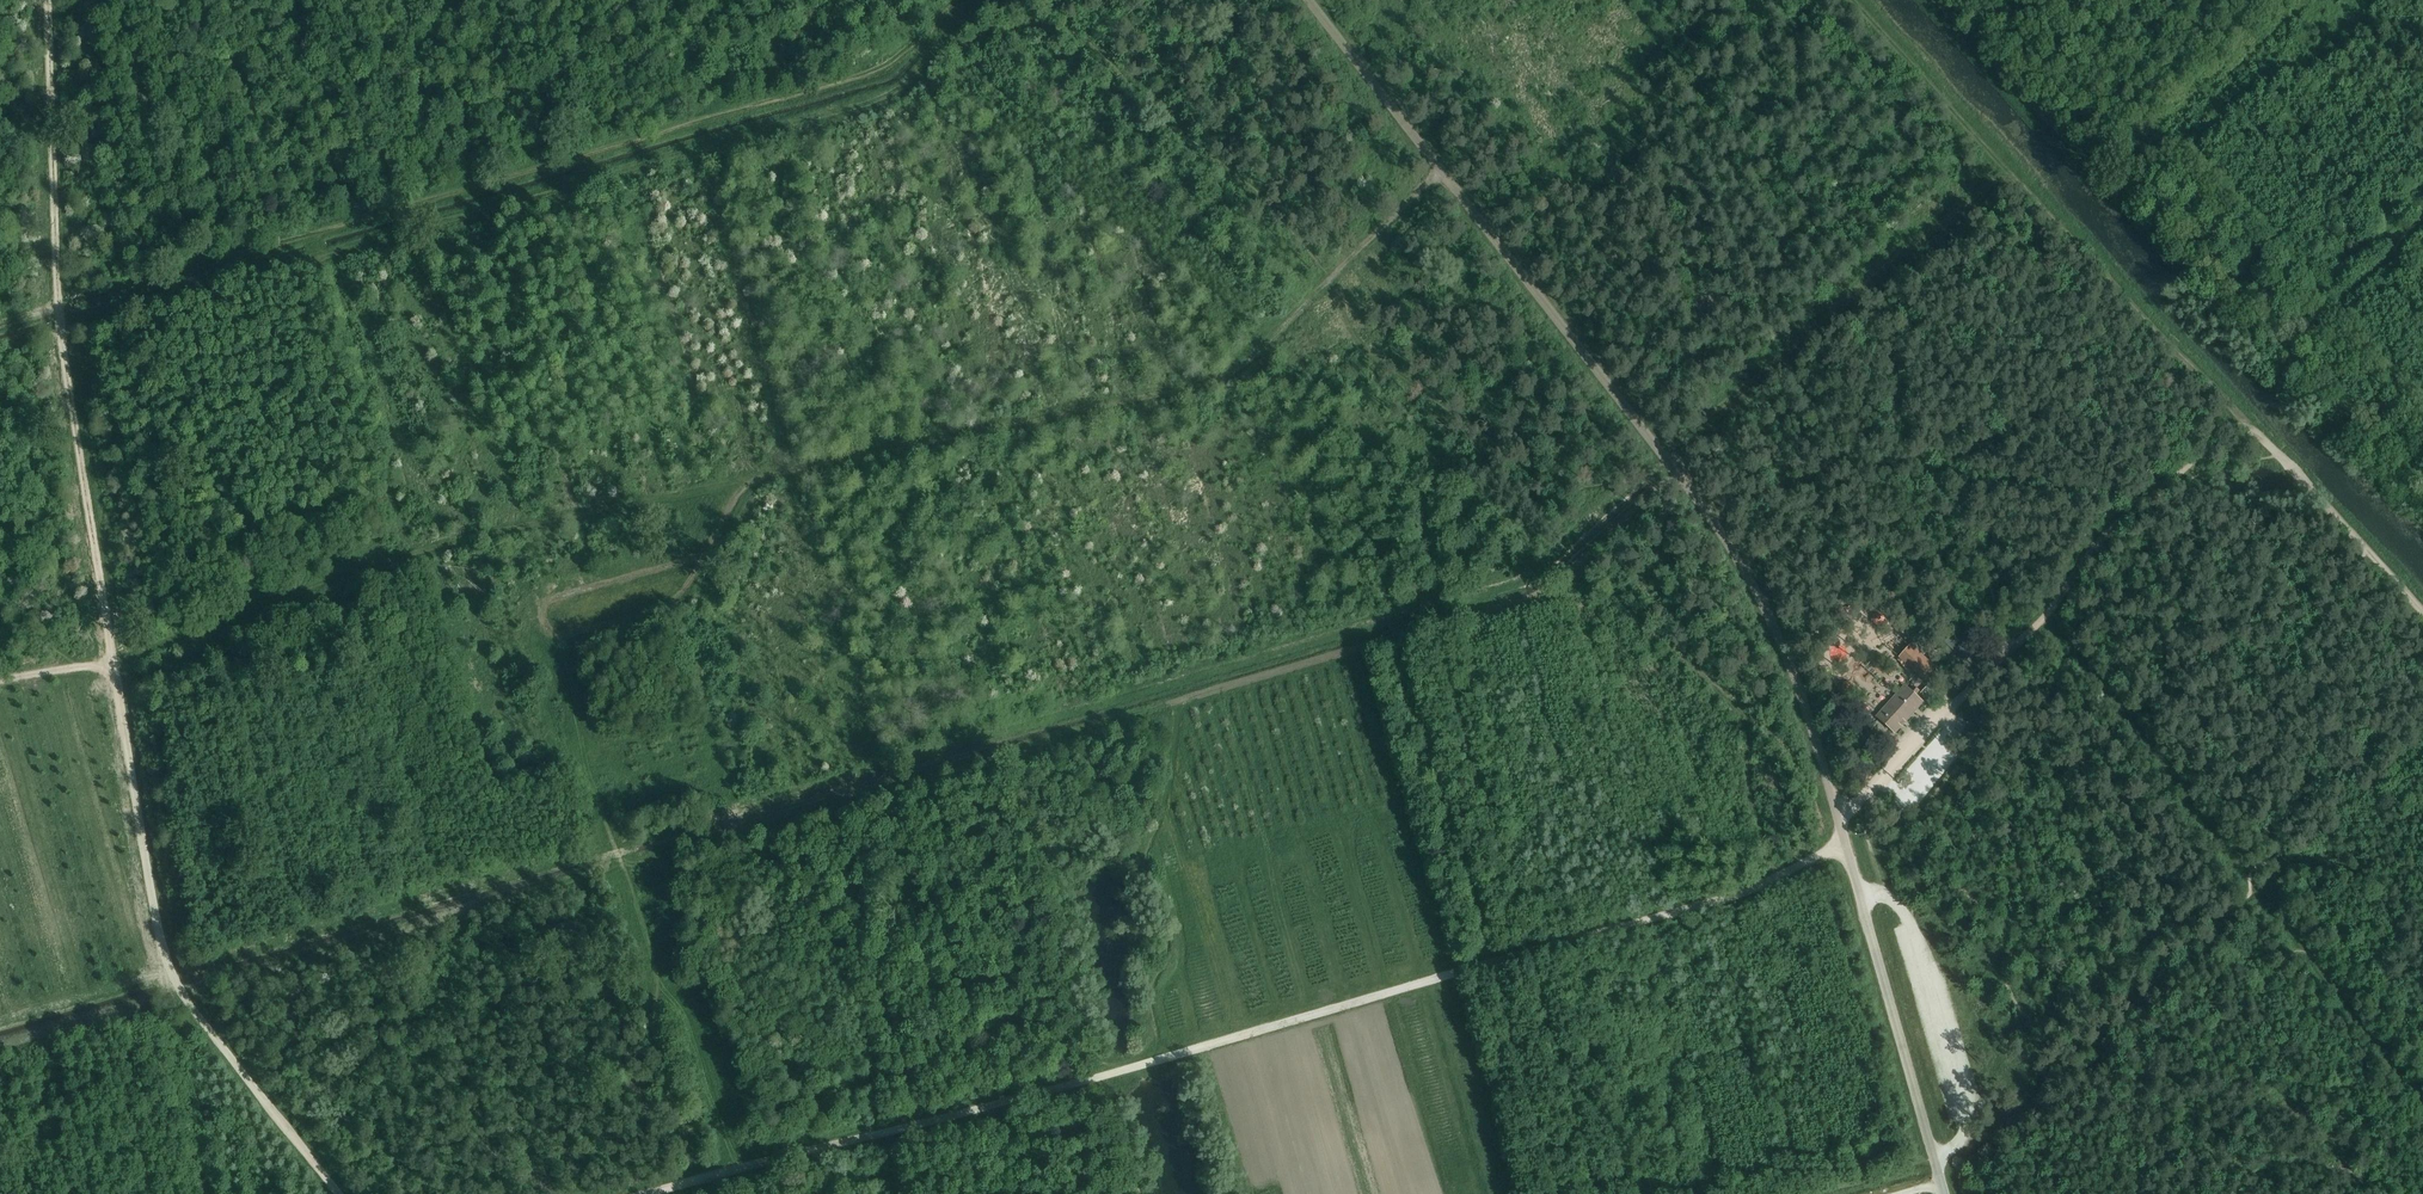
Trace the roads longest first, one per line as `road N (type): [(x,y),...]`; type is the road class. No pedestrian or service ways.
road 1 (unclassified): [(1944,1193),(1808,714),(1757,595),(1711,519),(1308,0)]
road 2 (track): [(48,0),(64,365),(163,949),(200,1020),(338,1193)]
road 3 (track): [(1441,172),(1268,342),(1220,378),(767,475),(735,497),(694,575),(663,606),(575,634),(554,632),(545,622),(556,597),(697,555)]
road 4 (track): [(767,1161),(1526,956),(1739,892),(1845,843)]
road 5 (track): [(1935,0),(2086,160),(2174,211),(2241,264),(2309,353),(2422,474)]
road 6 (track): [(114,662),(365,567),(758,479)]
road 7 (track): [(2247,427),(1853,0)]
road 8 (track): [(1940,713),(2045,617),(2125,514),(2216,435),(2247,427)]
road 9 (track): [(2247,427),(2369,553)]
road 10 (track): [(1675,472),(1576,563)]
road 11 (track): [(767,1161),(642,1193)]
road 12 (track): [(1934,1158),(1812,1193)]

